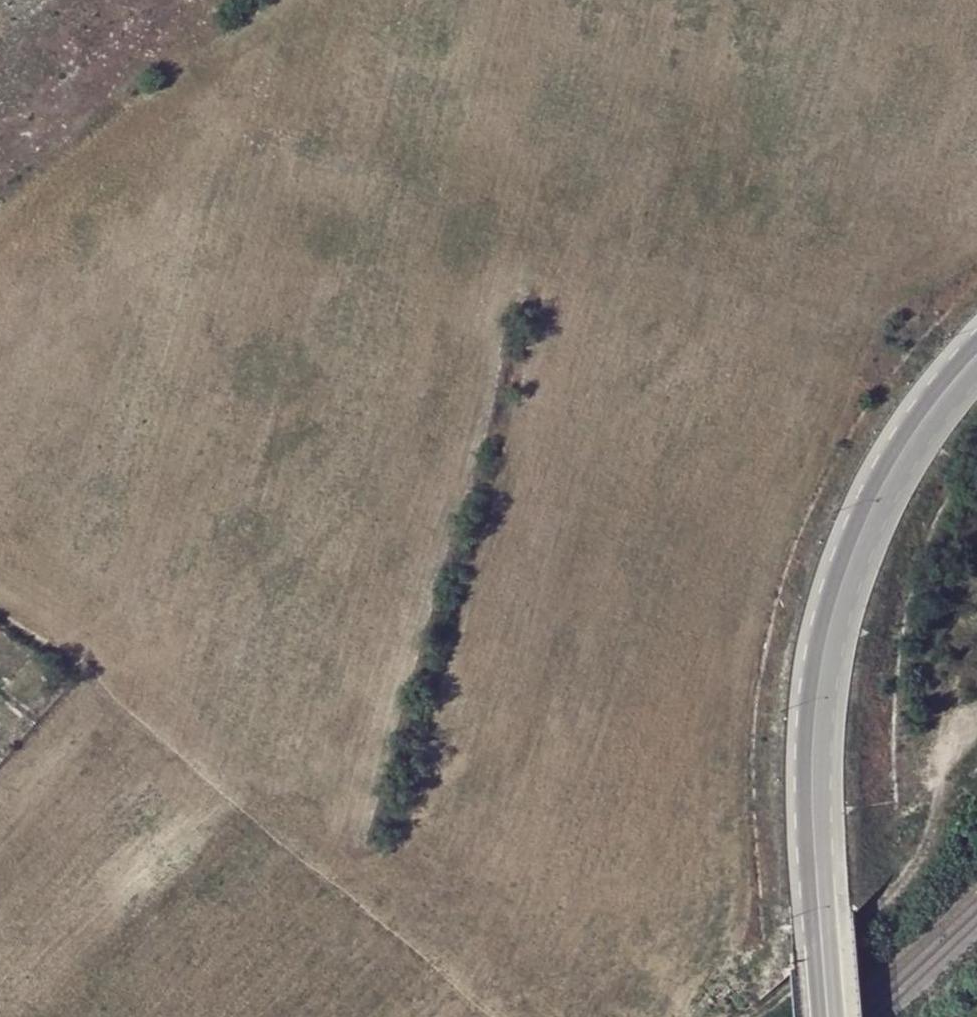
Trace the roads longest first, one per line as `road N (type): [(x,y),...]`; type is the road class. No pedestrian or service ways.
road 1 (secondary): [(976,353),(952,374),(882,482),(821,650),(809,784),(828,1016)]
road 2 (track): [(759,1016),(784,1003),(921,862),(938,830),(941,790),(976,725)]

